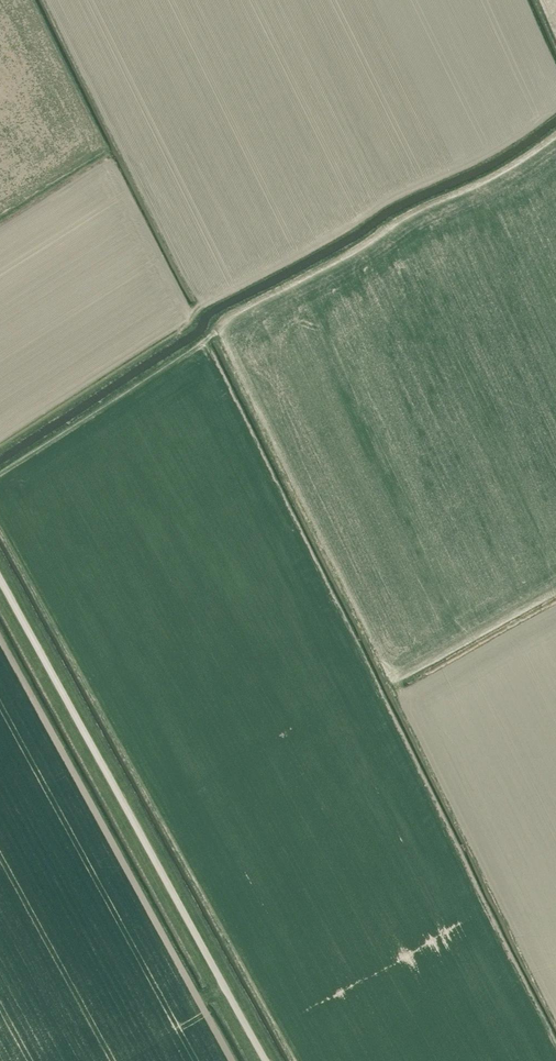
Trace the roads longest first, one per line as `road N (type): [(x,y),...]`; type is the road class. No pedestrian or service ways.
road 1 (track): [(0,478),(205,347),(217,324),(555,136)]
road 2 (unclassified): [(266,1060),(0,579)]

